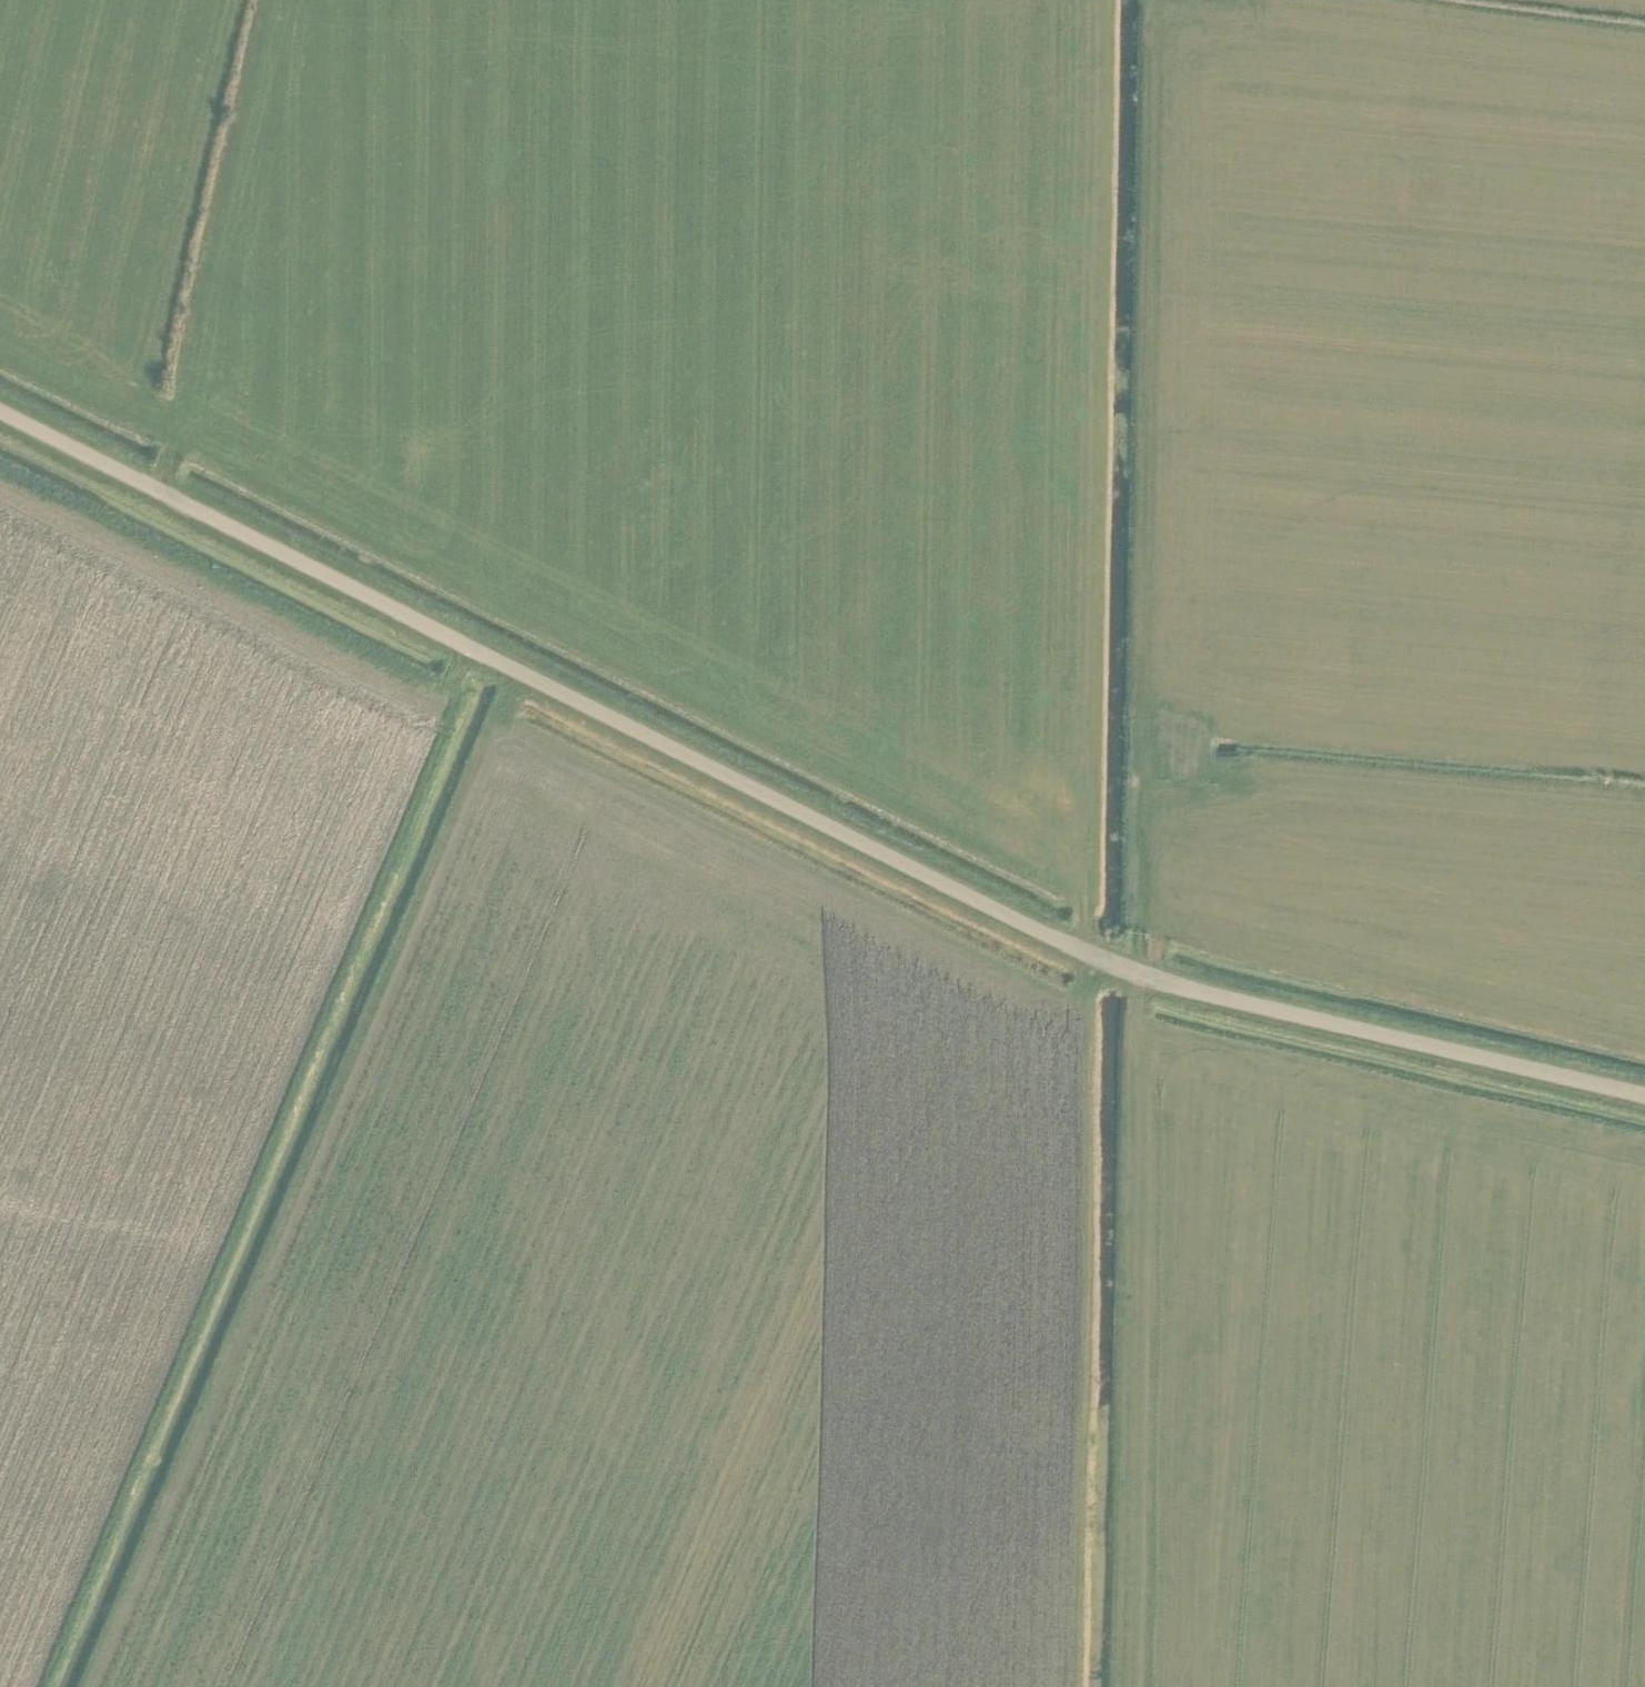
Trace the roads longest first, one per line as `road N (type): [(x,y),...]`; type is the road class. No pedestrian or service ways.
road 1 (unclassified): [(1644,1094),(1175,985),(1059,941),(0,413)]

